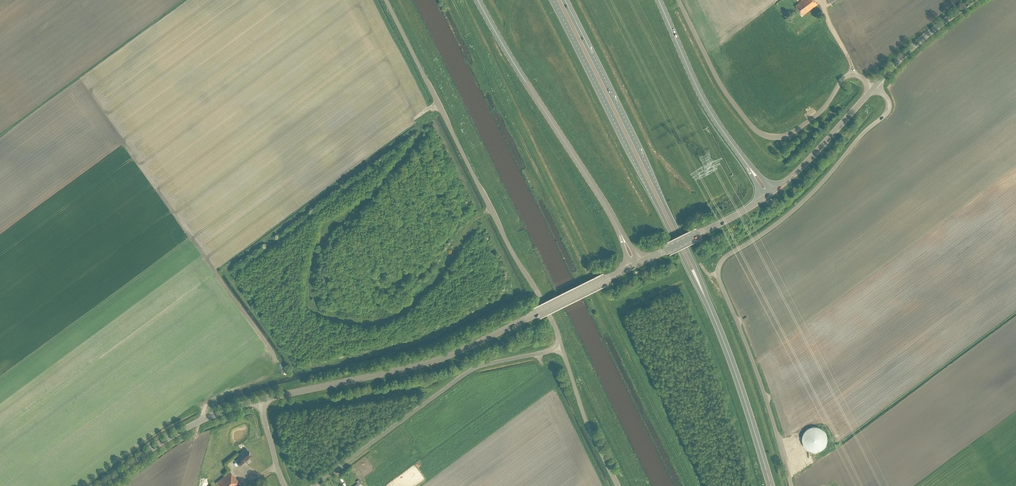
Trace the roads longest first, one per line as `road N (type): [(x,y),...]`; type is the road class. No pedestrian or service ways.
road 1 (unclassified): [(792,485),(720,266),(797,207),(888,112),(876,86)]
road 2 (tertiary): [(259,399),(444,356),(634,266)]
road 3 (unclassified): [(562,347),(385,0)]
road 4 (trunk): [(555,0),(703,291)]
road 5 (trunk): [(481,6),(606,204),(634,266)]
road 6 (unclassified): [(312,485),(465,373),(562,347)]
road 7 (trunk): [(703,291),(590,54)]
road 8 (trunk): [(770,195),(699,92),(659,0)]
road 9 (unclassified): [(813,118),(777,138),(753,128),(679,0)]
road 10 (trunk): [(772,485),(703,291)]
road 11 (tertiary): [(97,485),(184,428),(259,399)]
road 12 (tertiary): [(634,266),(770,195)]
road 13 (tertiary): [(770,195),(876,86)]
road 14 (unclassified): [(617,485),(562,347)]
road 15 (tertiary): [(876,86),(970,0)]

